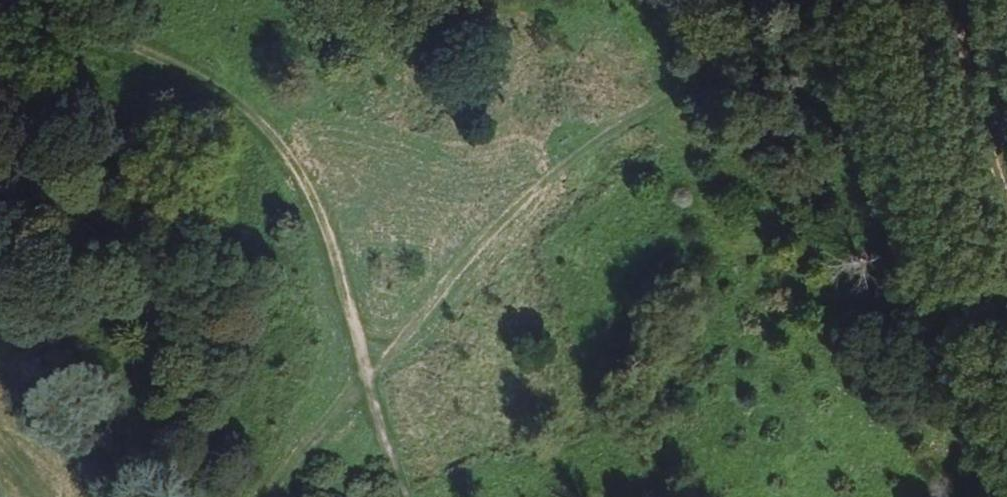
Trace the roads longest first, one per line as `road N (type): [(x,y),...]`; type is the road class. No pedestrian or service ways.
road 1 (track): [(898,0),(853,27),(701,86),(574,154),(371,371)]
road 2 (track): [(0,50),(100,104),(210,131),(285,166),(371,371)]
road 3 (track): [(956,0),(1006,179)]
road 4 (track): [(371,371),(256,496)]
road 5 (track): [(371,371),(410,496)]

